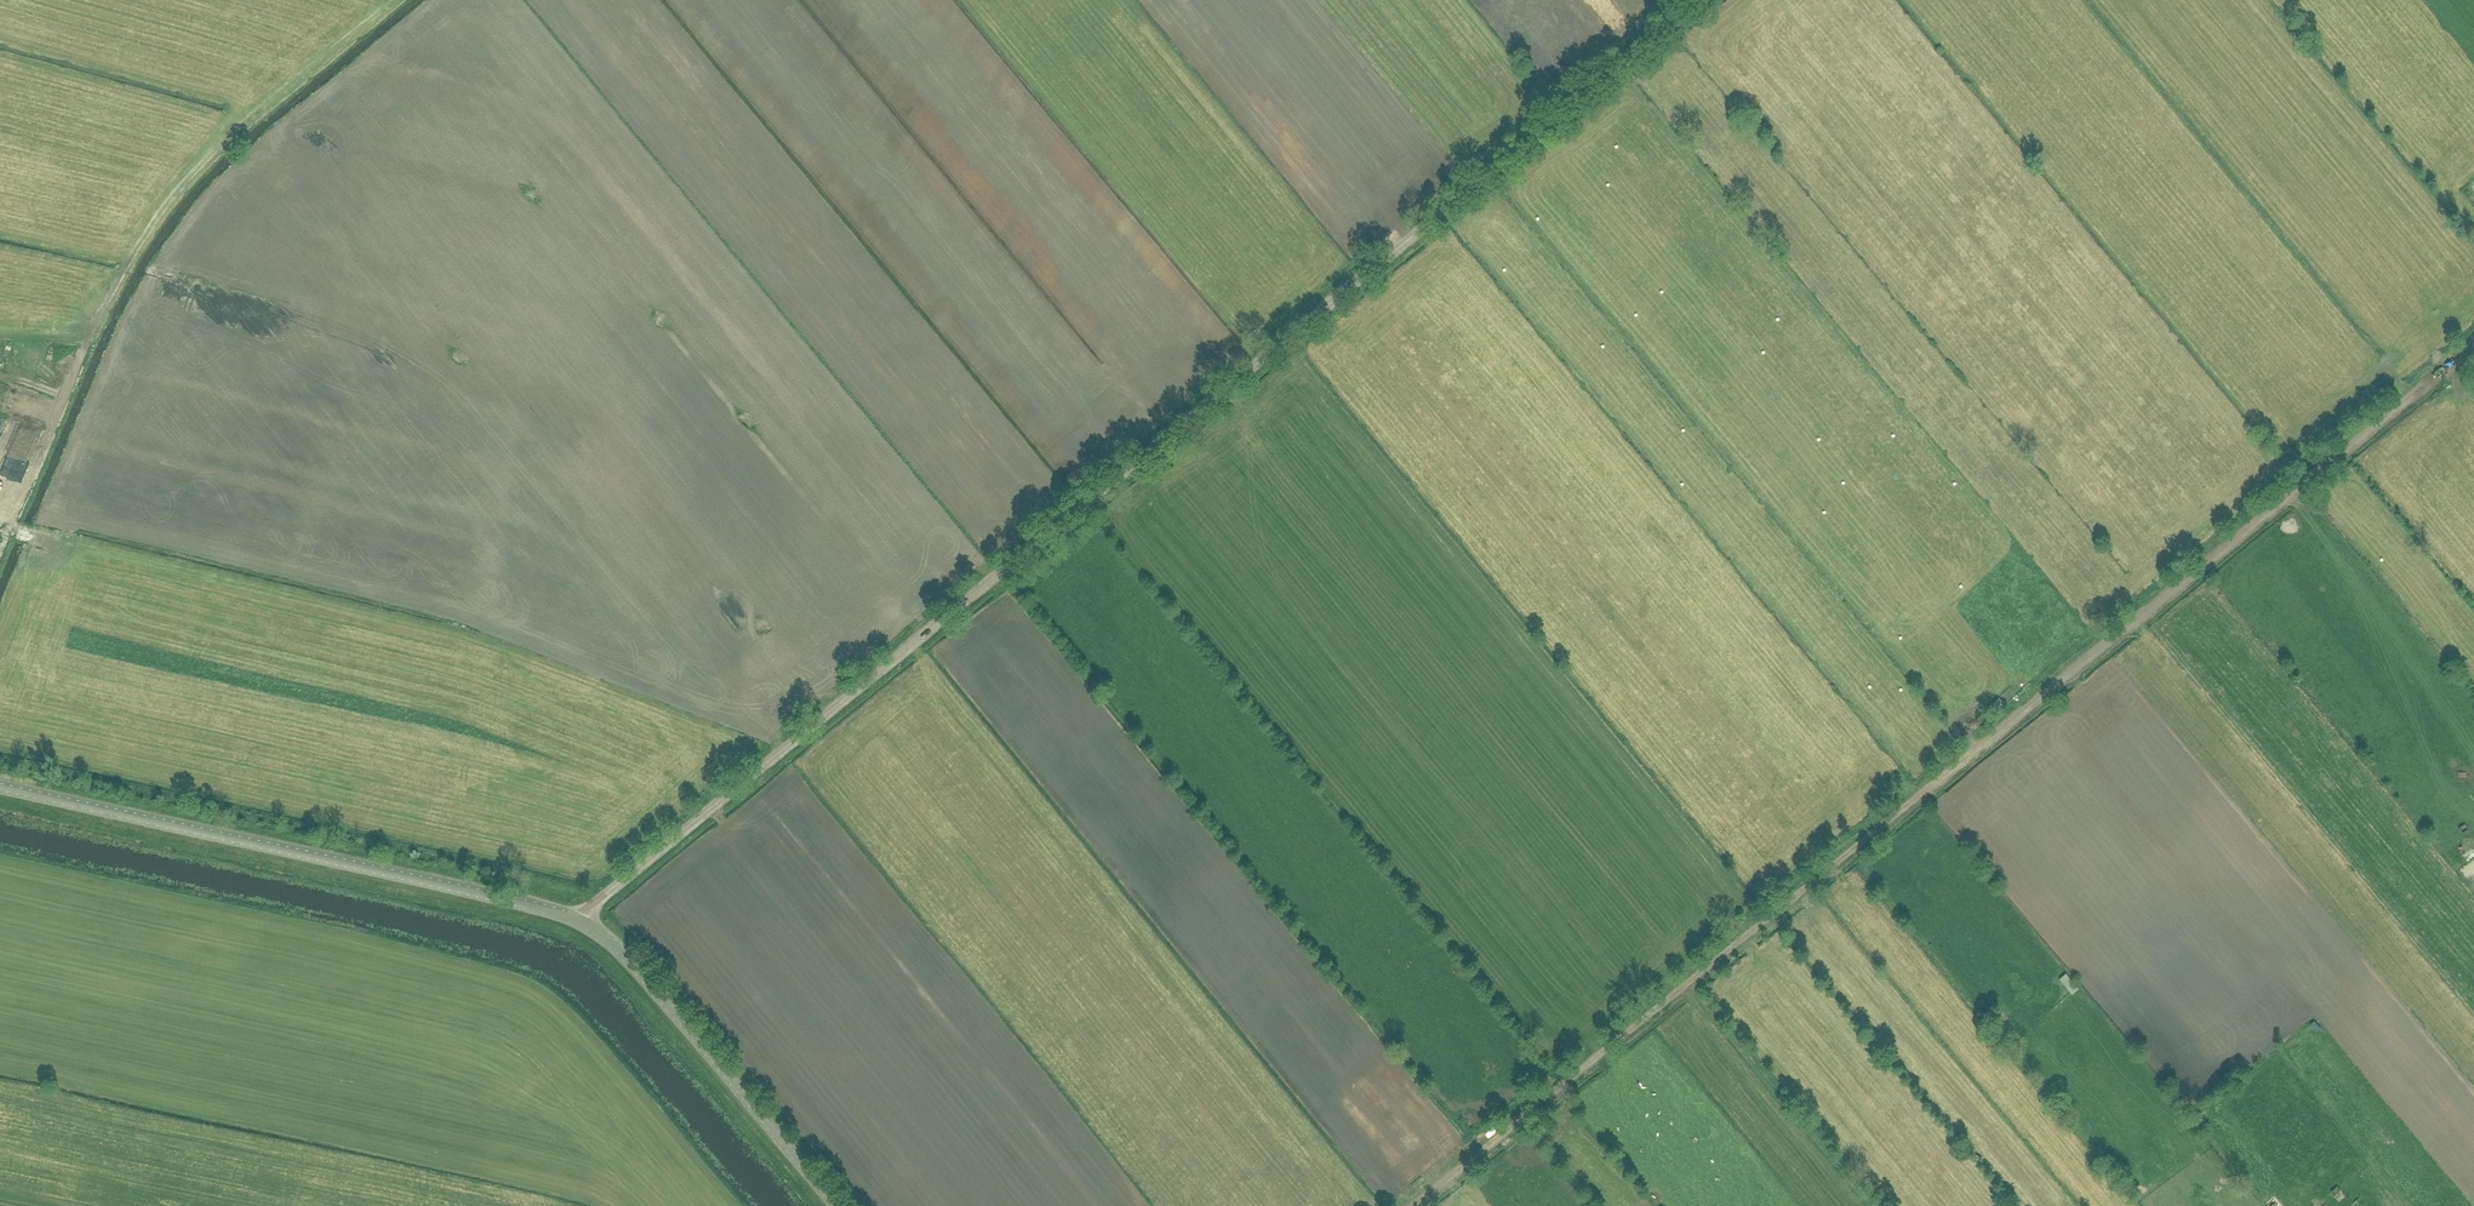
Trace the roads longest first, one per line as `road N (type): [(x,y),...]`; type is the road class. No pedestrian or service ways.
road 1 (unclassified): [(584,922),(605,893),(1701,0)]
road 2 (track): [(1412,1205),(2473,341)]
road 3 (tertiary): [(584,922),(0,787)]
road 4 (tertiary): [(835,1205),(626,955),(584,922)]

